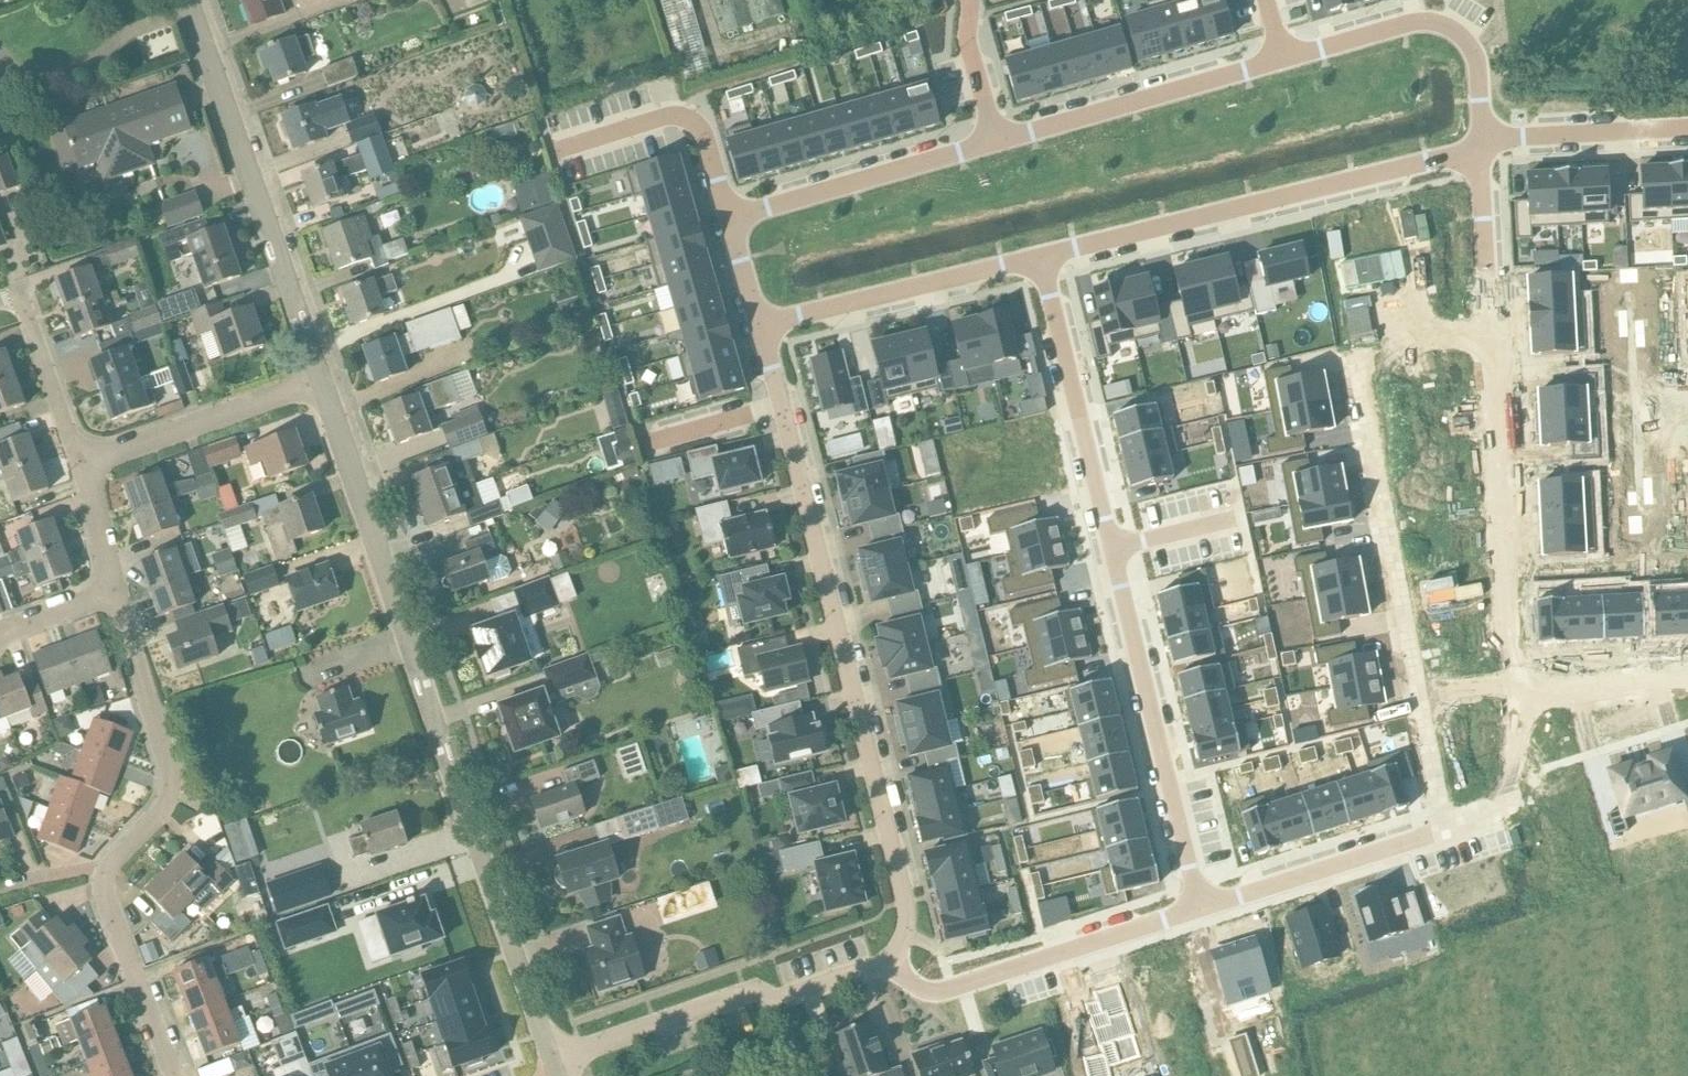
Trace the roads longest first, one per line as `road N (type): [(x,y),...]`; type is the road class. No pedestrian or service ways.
road 1 (residential): [(549,1060),(321,380)]
road 2 (residential): [(1041,258),(1204,906)]
road 3 (residential): [(880,964),(901,930),(902,901),(761,323)]
road 4 (residential): [(1481,138),(1473,48),(1445,24),(1424,22),(995,140)]
road 5 (residential): [(1481,138),(1512,695)]
road 6 (residential): [(173,1075),(108,907),(106,875),(167,798),(161,734),(112,587)]
road 7 (residential): [(1041,258),(1461,155),(1481,138)]
road 8 (residential): [(1512,695),(1517,802),(1204,906)]
road 9 (residential): [(321,380),(184,0)]
road 10 (residential): [(880,964),(781,1000),(753,992),(549,1060)]
road 11 (residential): [(1204,906),(936,994),(880,964)]
road 12 (residential): [(761,323),(1041,258)]
road 13 (residential): [(995,140),(730,214)]
road 14 (residential): [(78,465),(321,380)]
road 15 (residential): [(1687,128),(1481,138)]
road 16 (residential): [(78,465),(21,293),(0,298)]
road 17 (residential): [(1512,695),(1687,685)]
road 18 (residential): [(995,140),(967,37),(969,0)]
road 19 (residential): [(112,587),(78,465)]
road 20 (residential): [(0,635),(9,624),(112,587)]

